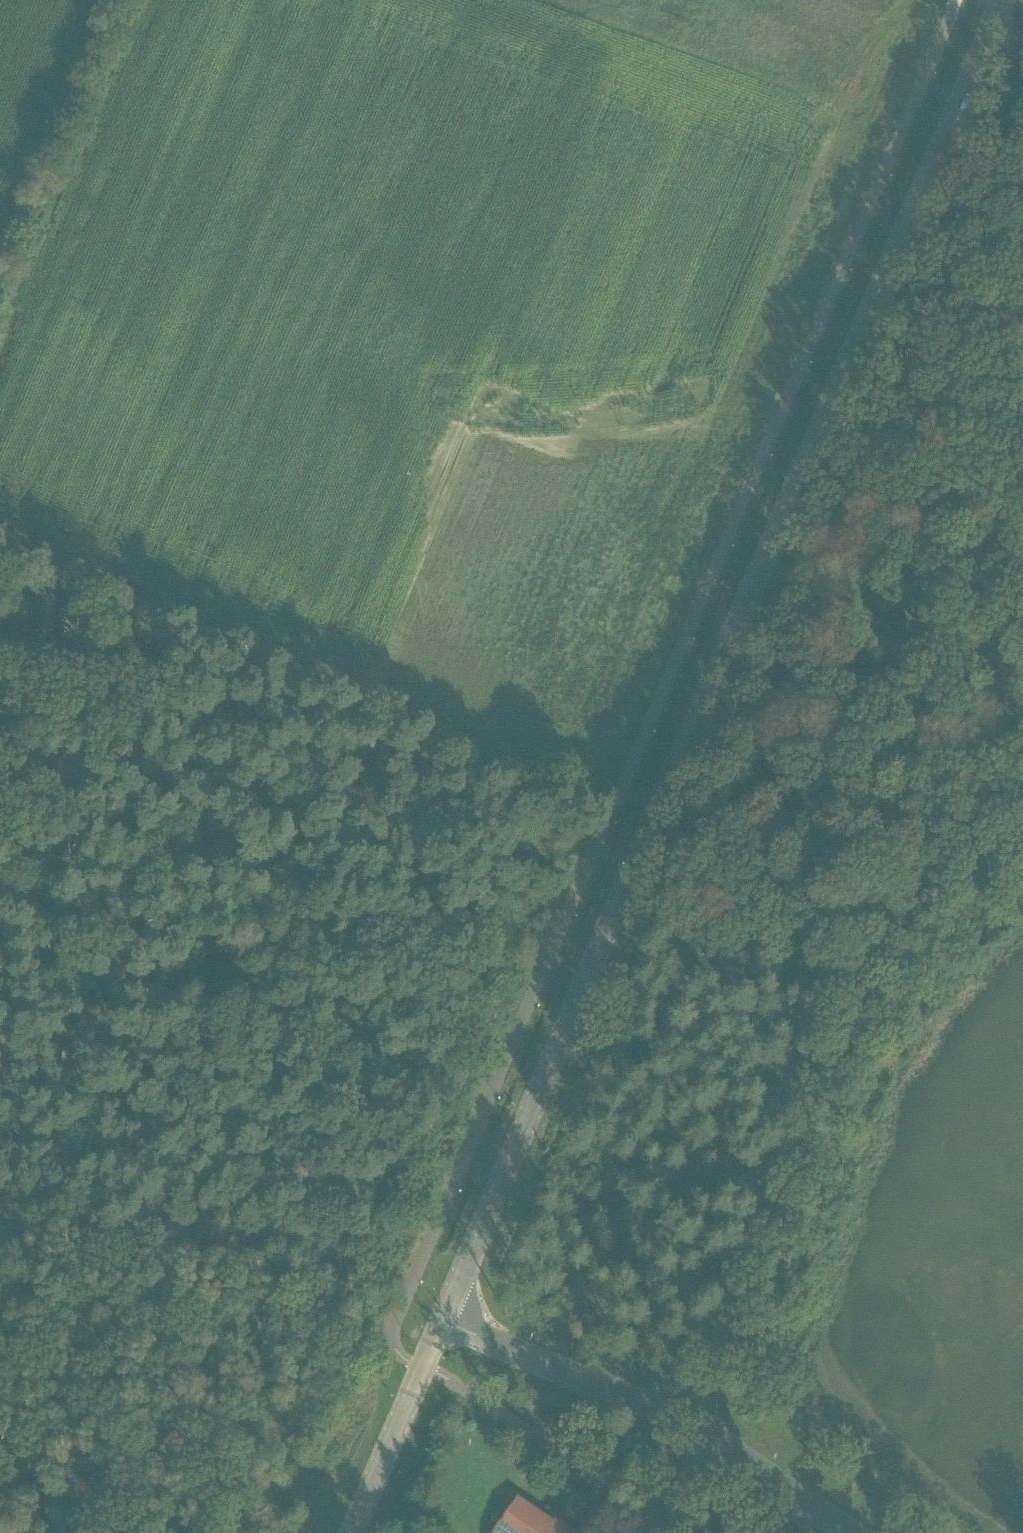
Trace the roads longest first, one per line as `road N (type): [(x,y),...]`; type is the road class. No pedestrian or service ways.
road 1 (unclassified): [(445,1319),(1004,0)]
road 2 (unclassified): [(714,1441),(445,1319)]
road 3 (unclassified): [(352,1532),(445,1319)]
road 4 (unclassified): [(851,1532),(714,1441)]

